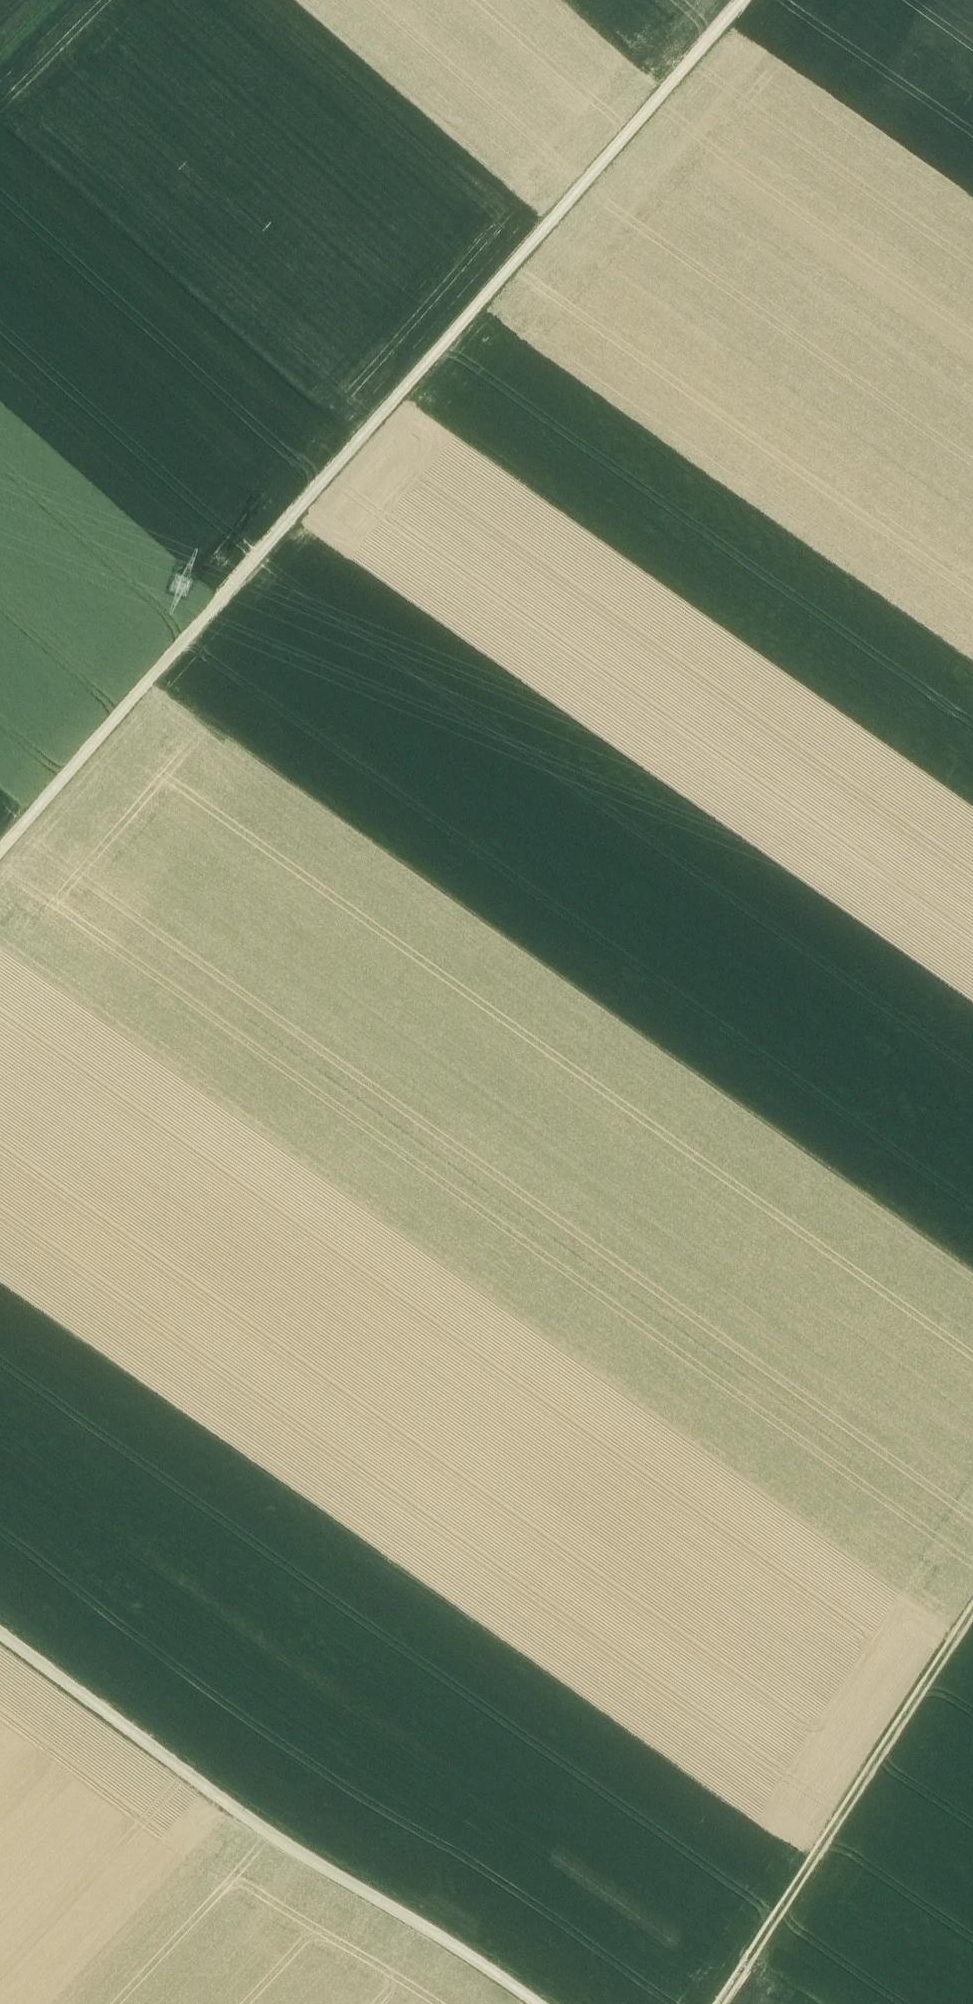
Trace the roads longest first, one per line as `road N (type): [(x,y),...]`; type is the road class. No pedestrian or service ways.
road 1 (track): [(0,879),(764,0)]
road 2 (track): [(0,1641),(345,1890),(535,2003)]
road 3 (track): [(722,2003),(972,1643)]
road 4 (track): [(0,92),(91,0)]

